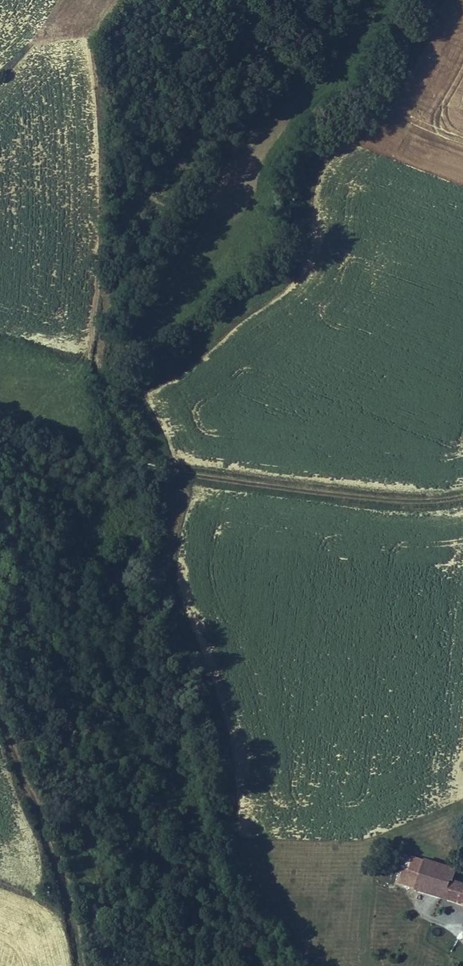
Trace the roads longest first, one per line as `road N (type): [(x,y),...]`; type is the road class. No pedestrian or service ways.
road 1 (track): [(365,0),(353,39),(320,81),(221,164),(166,231),(95,387),(102,455)]
road 2 (track): [(102,455),(432,500),(462,491)]
road 3 (track): [(81,965),(48,832),(0,705)]

